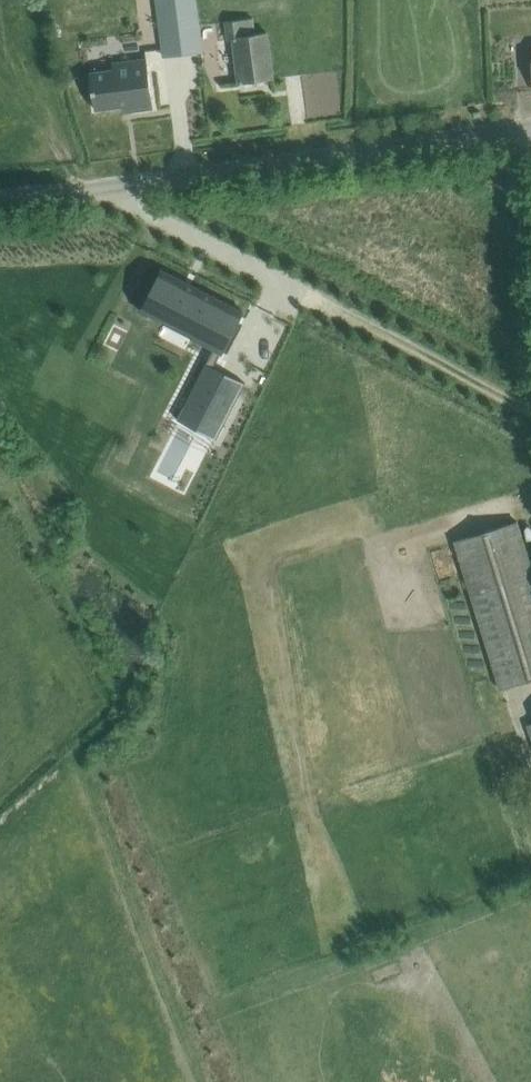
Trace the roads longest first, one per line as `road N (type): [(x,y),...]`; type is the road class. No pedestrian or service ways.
road 1 (unclassified): [(0,198),(530,128)]
road 2 (track): [(120,186),(155,216),(530,407)]

